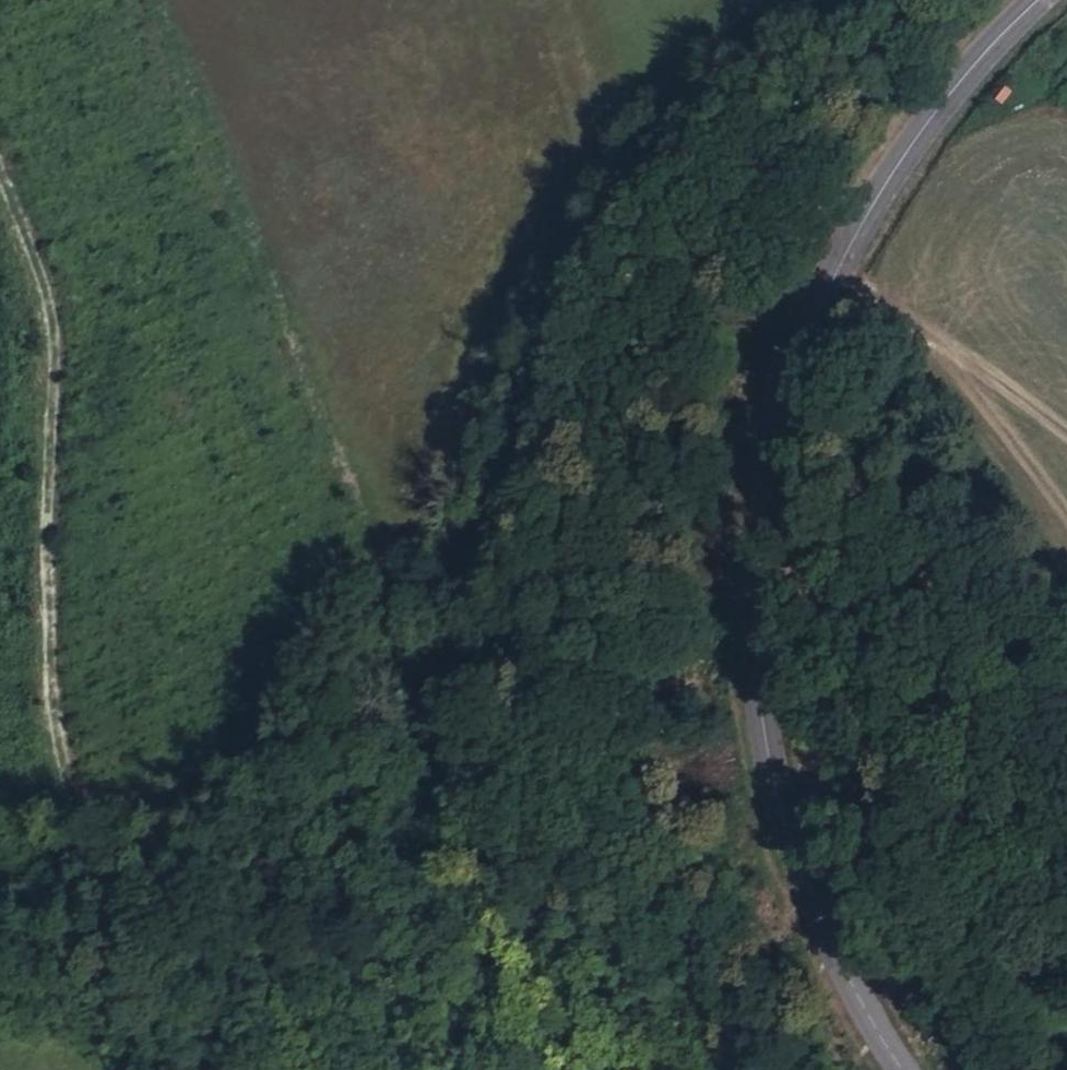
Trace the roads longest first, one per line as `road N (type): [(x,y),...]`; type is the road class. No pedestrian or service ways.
road 1 (tertiary): [(905,1069),(806,906),(762,753),(742,523),(774,379),(869,205),(973,60),(1039,0)]

